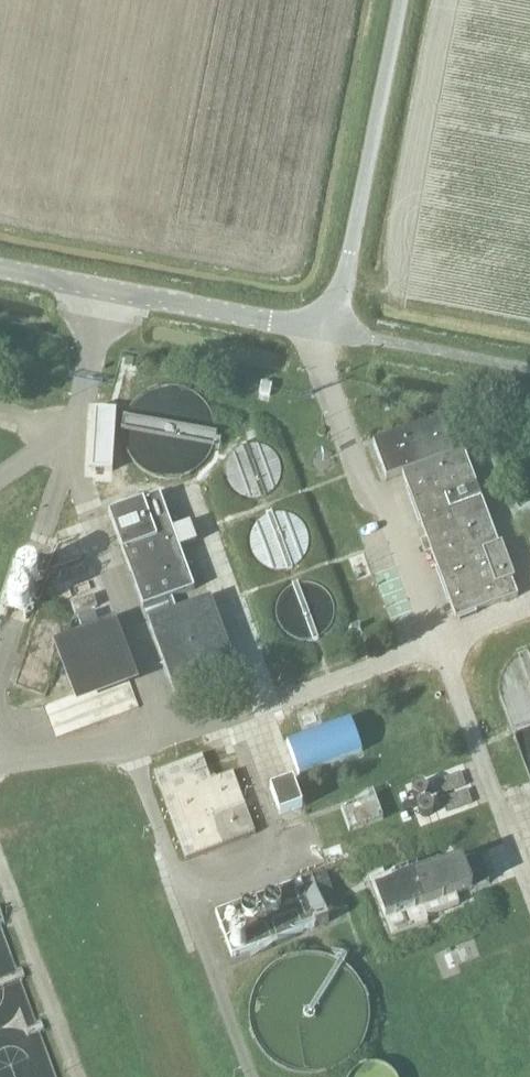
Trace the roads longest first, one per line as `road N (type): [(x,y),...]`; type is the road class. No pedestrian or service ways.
road 1 (unclassified): [(0,274),(288,328),(325,321),(335,312),(398,0)]

